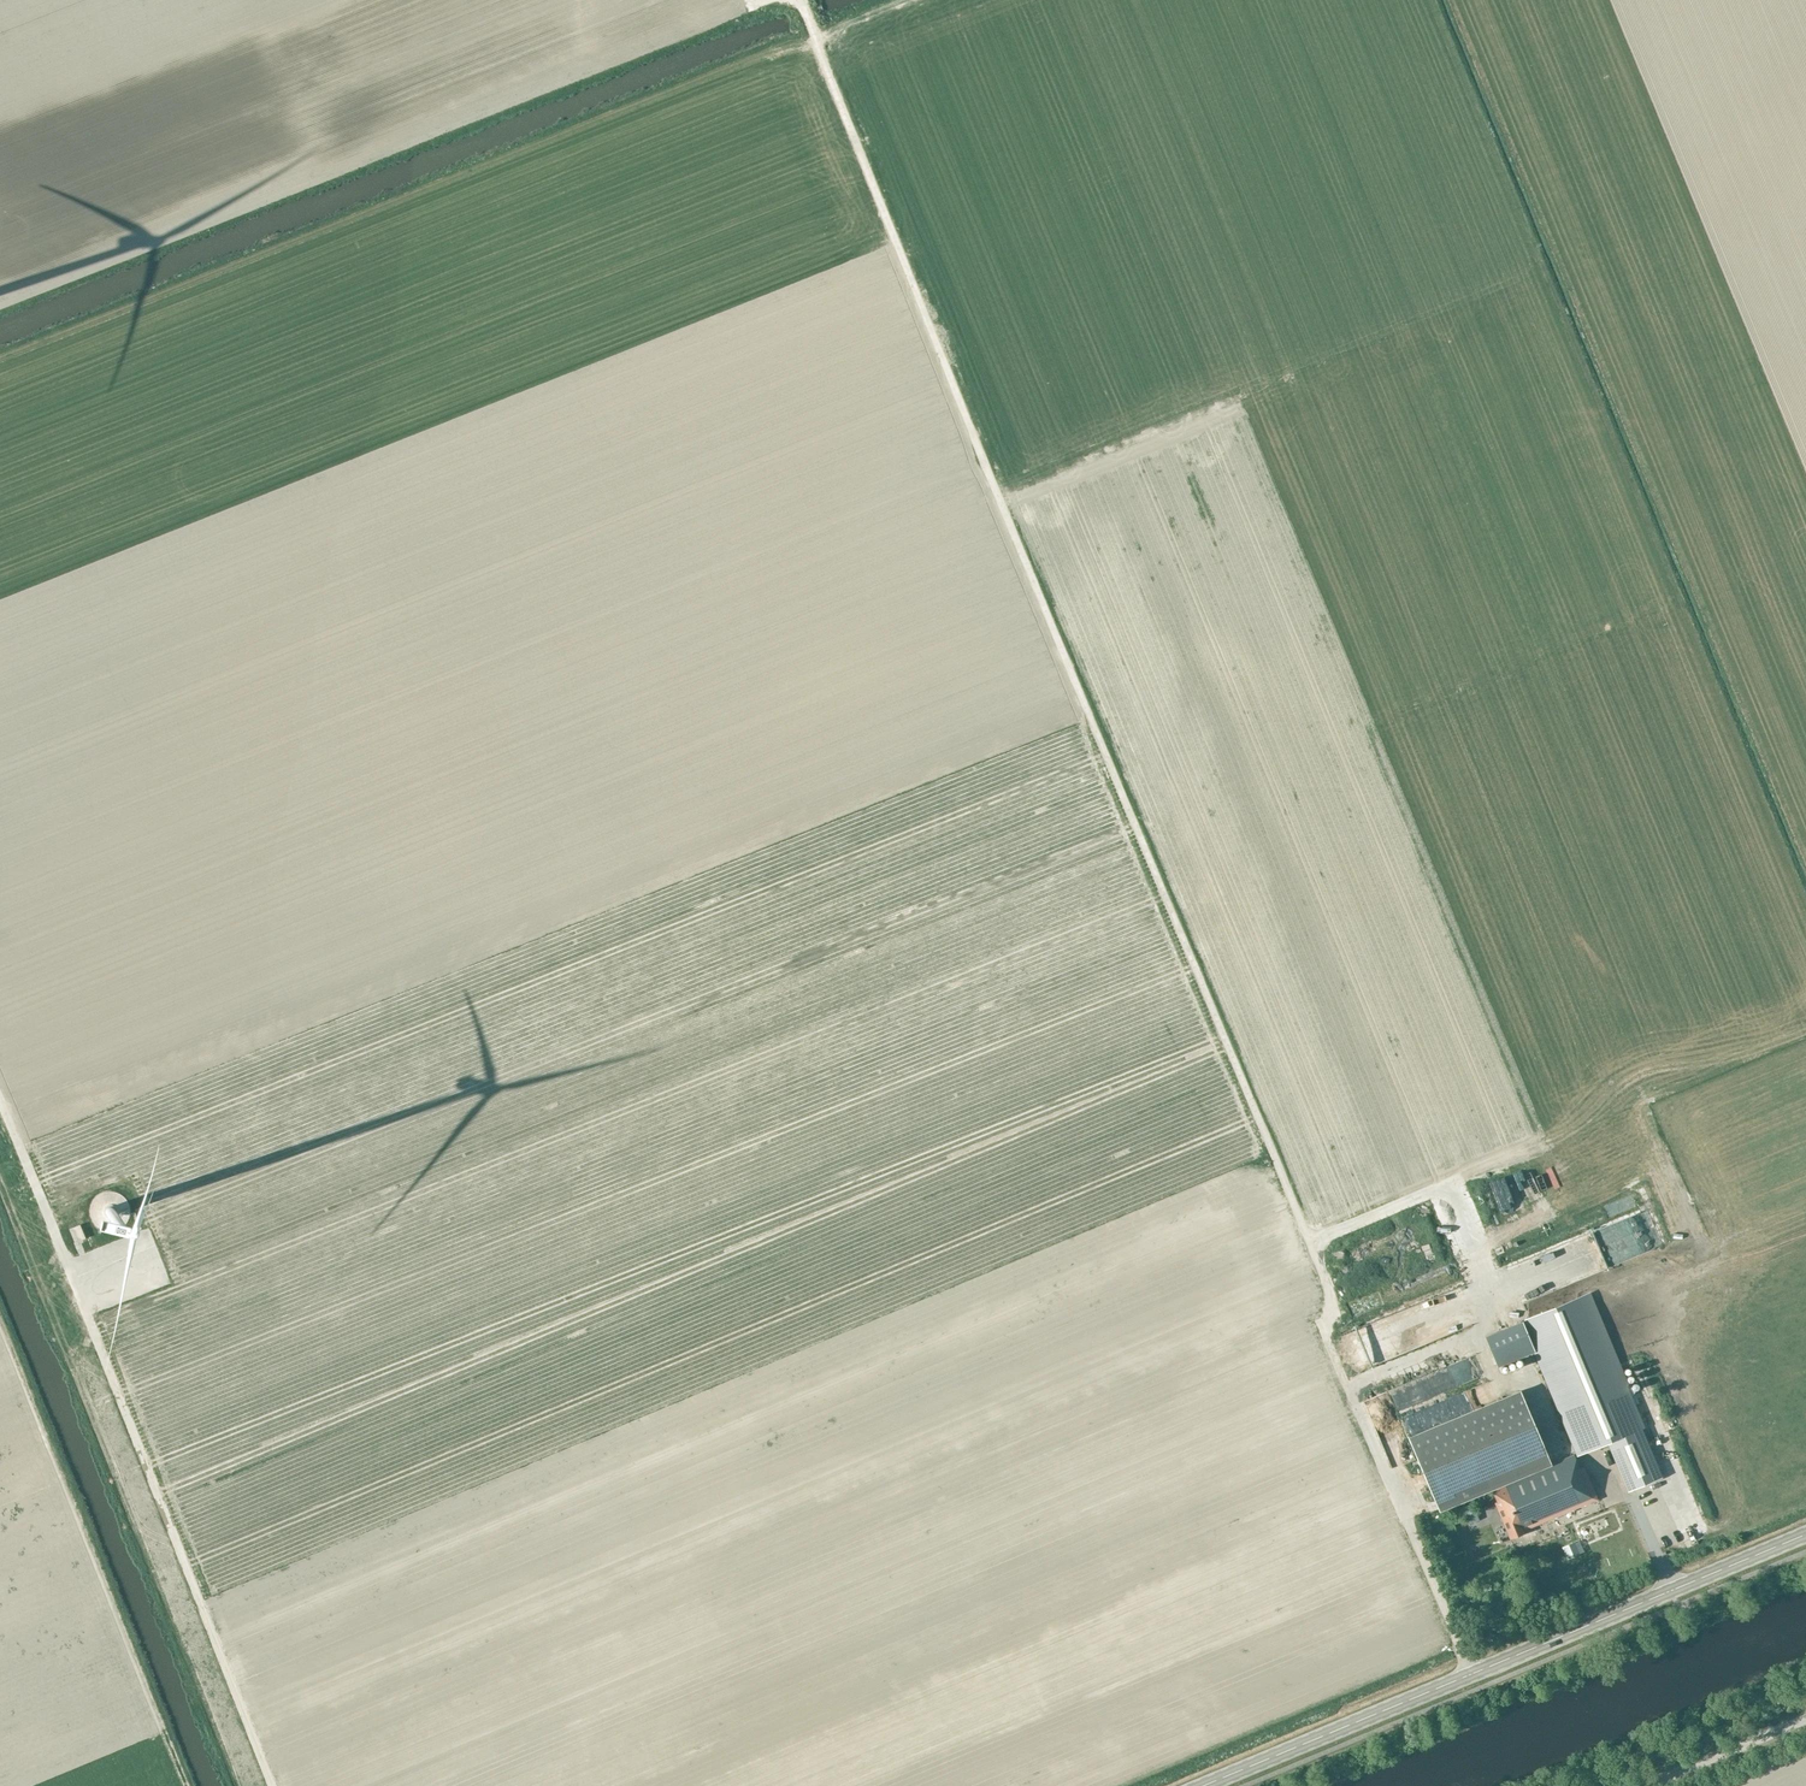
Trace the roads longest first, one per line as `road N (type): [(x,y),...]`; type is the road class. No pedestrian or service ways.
road 1 (primary): [(1203,1785),(1805,1534)]
road 2 (unclassified): [(1641,1785),(1805,1717)]

